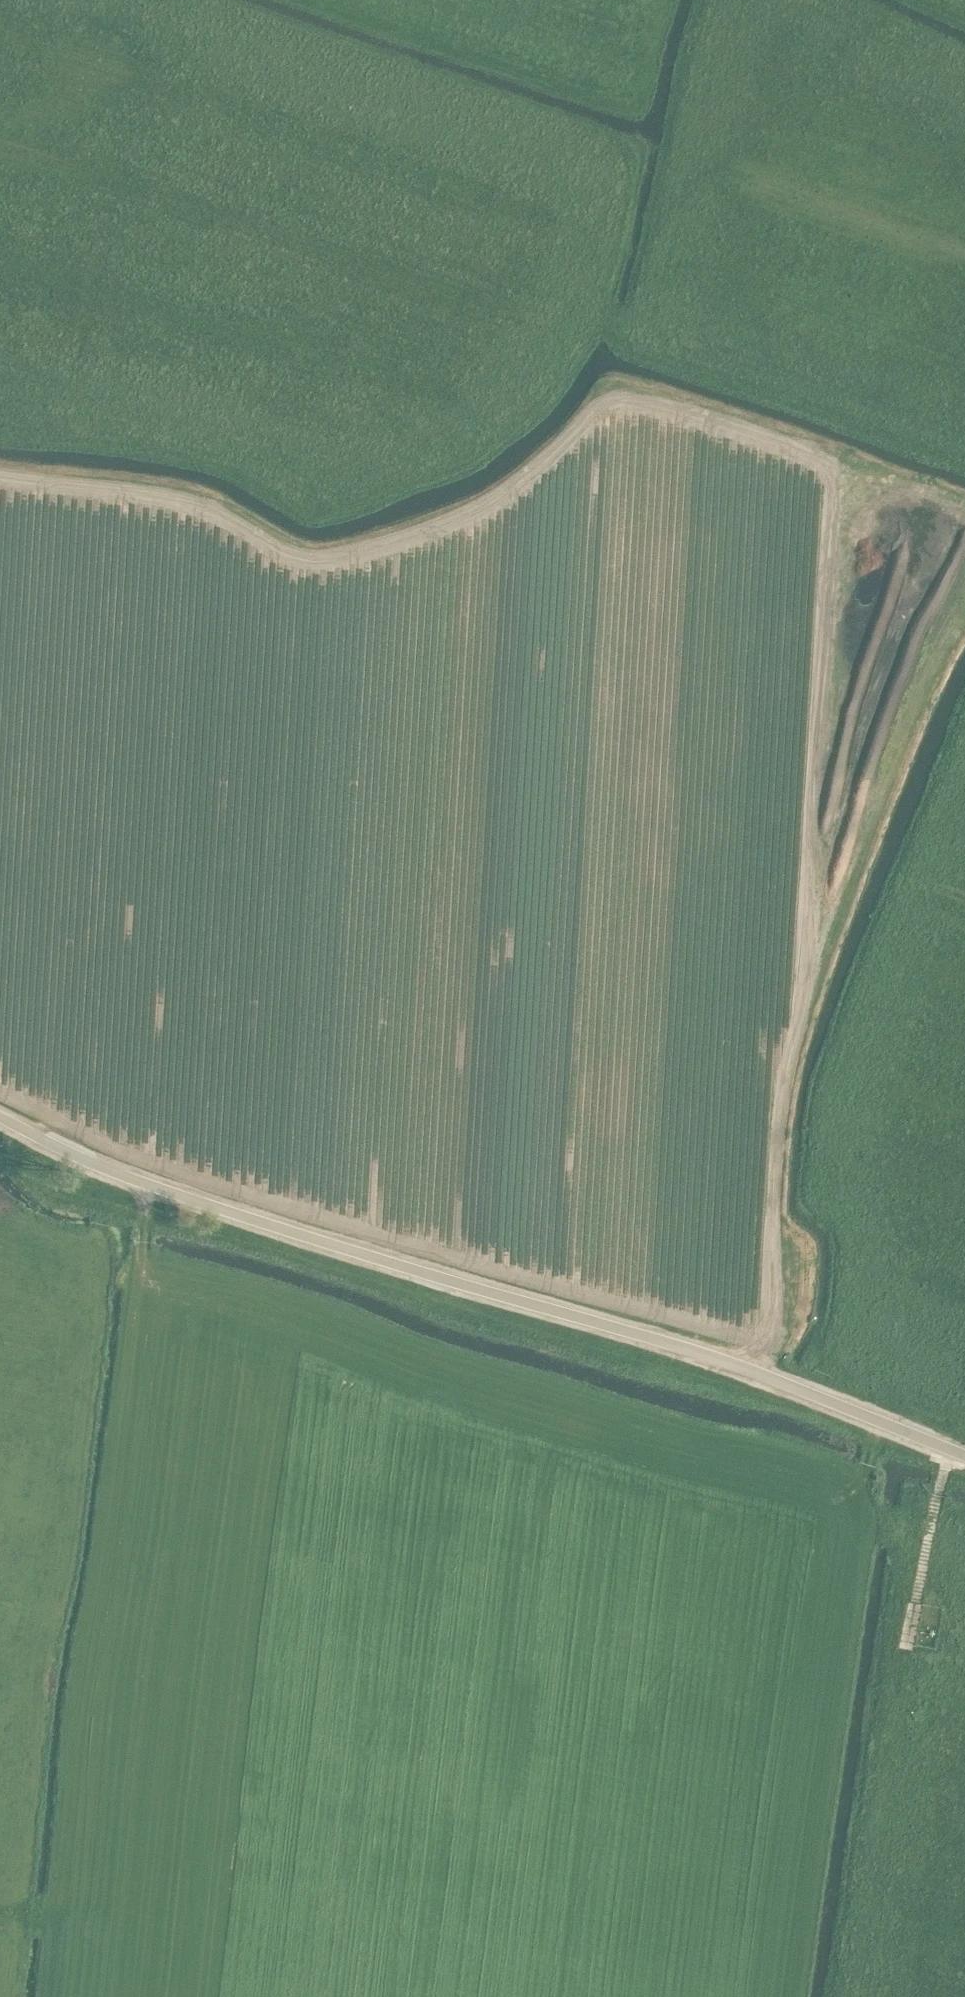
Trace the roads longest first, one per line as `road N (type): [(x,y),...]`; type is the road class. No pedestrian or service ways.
road 1 (unclassified): [(964,1454),(711,1354),(145,1183),(0,1116)]
road 2 (track): [(41,1996),(67,1715),(145,1183)]
road 3 (track): [(788,1996),(869,1445),(880,1420)]
road 4 (track): [(906,1646),(947,1448)]

